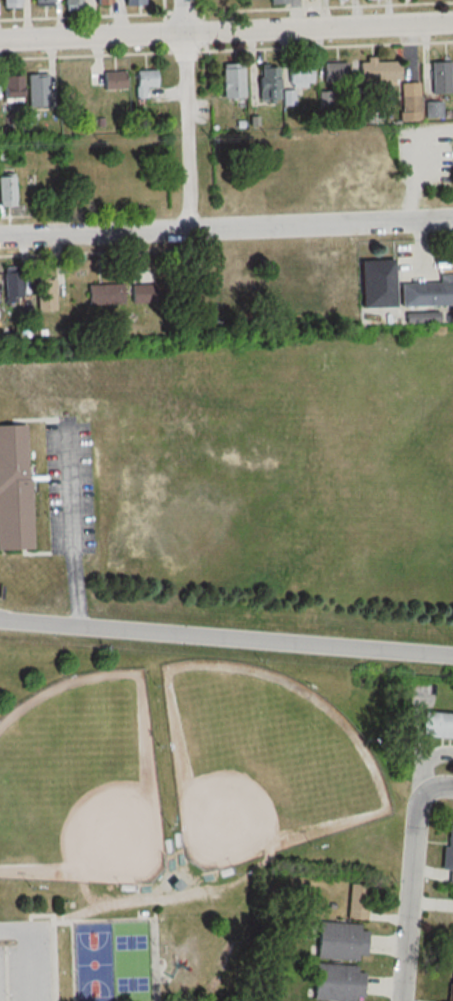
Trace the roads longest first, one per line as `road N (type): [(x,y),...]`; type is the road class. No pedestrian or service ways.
road 1 (residential): [(452,655),(0,619)]
road 2 (residential): [(0,235),(452,215)]
road 3 (residential): [(452,21),(0,38)]
road 4 (residential): [(191,228),(184,0)]
road 5 (residential): [(404,1000),(426,792)]

